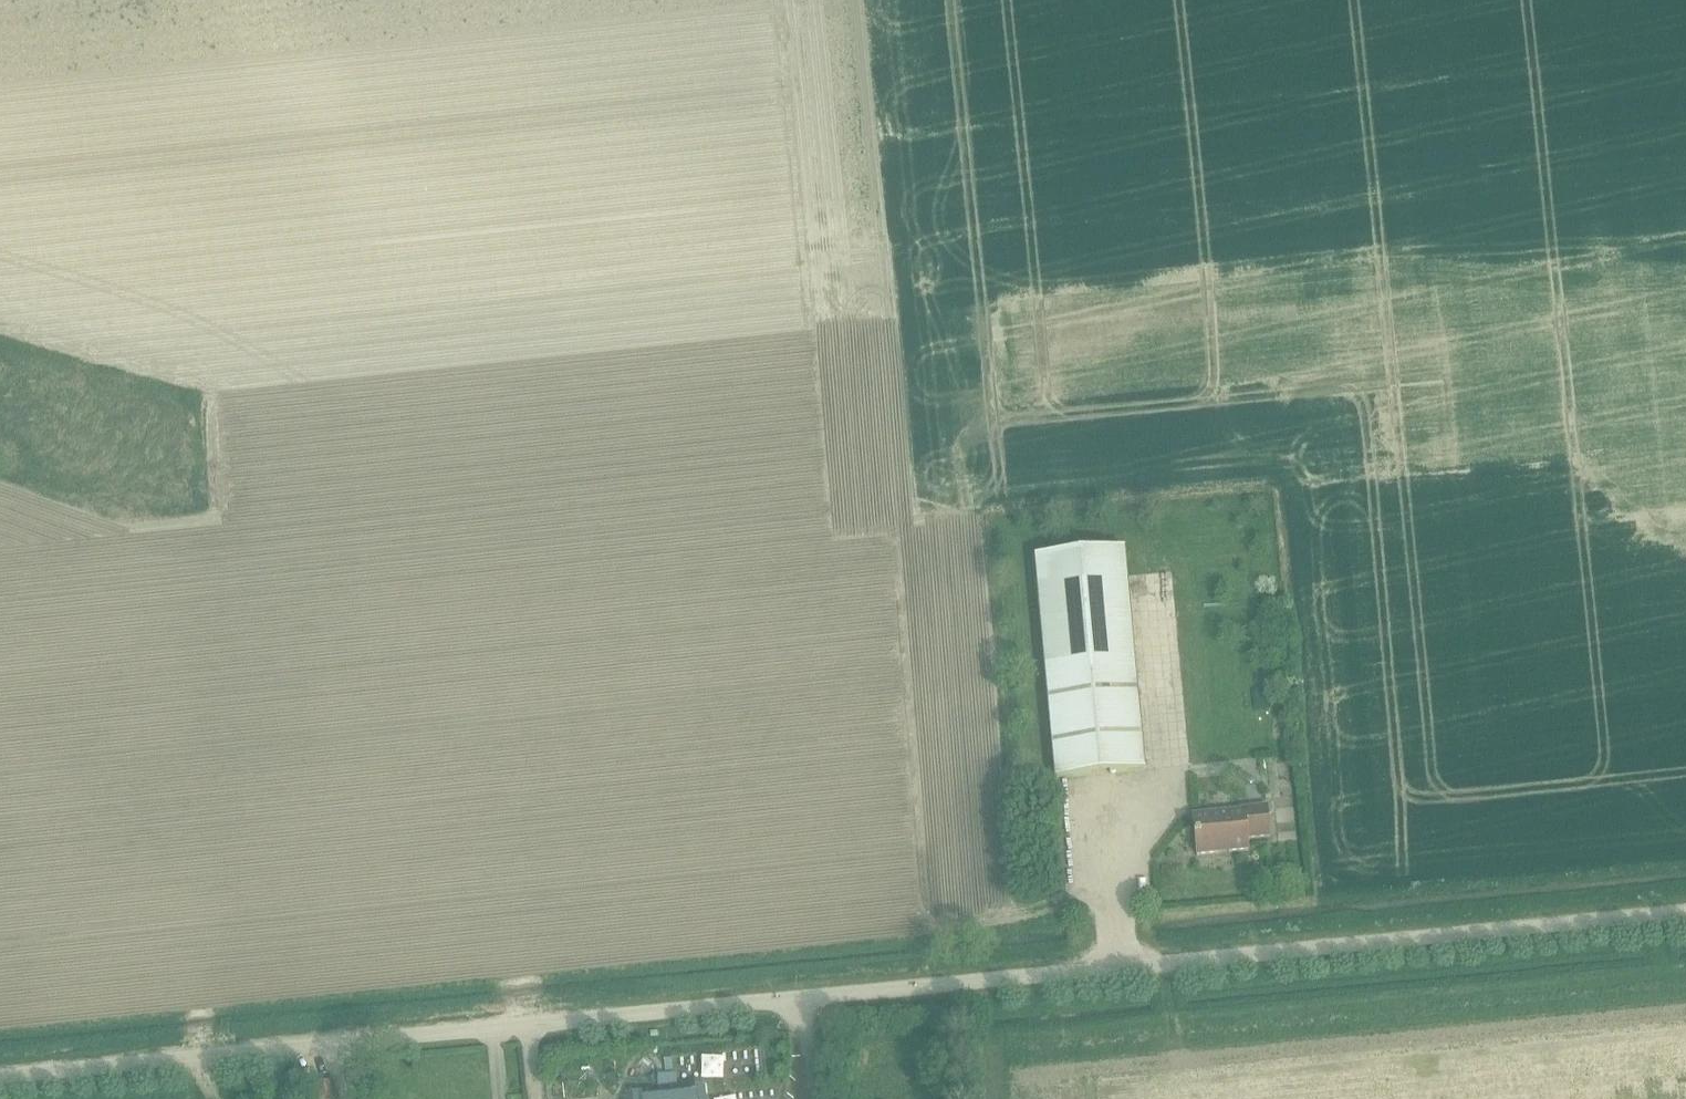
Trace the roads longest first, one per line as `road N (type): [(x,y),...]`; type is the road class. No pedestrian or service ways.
road 1 (unclassified): [(0,1081),(1685,913)]

